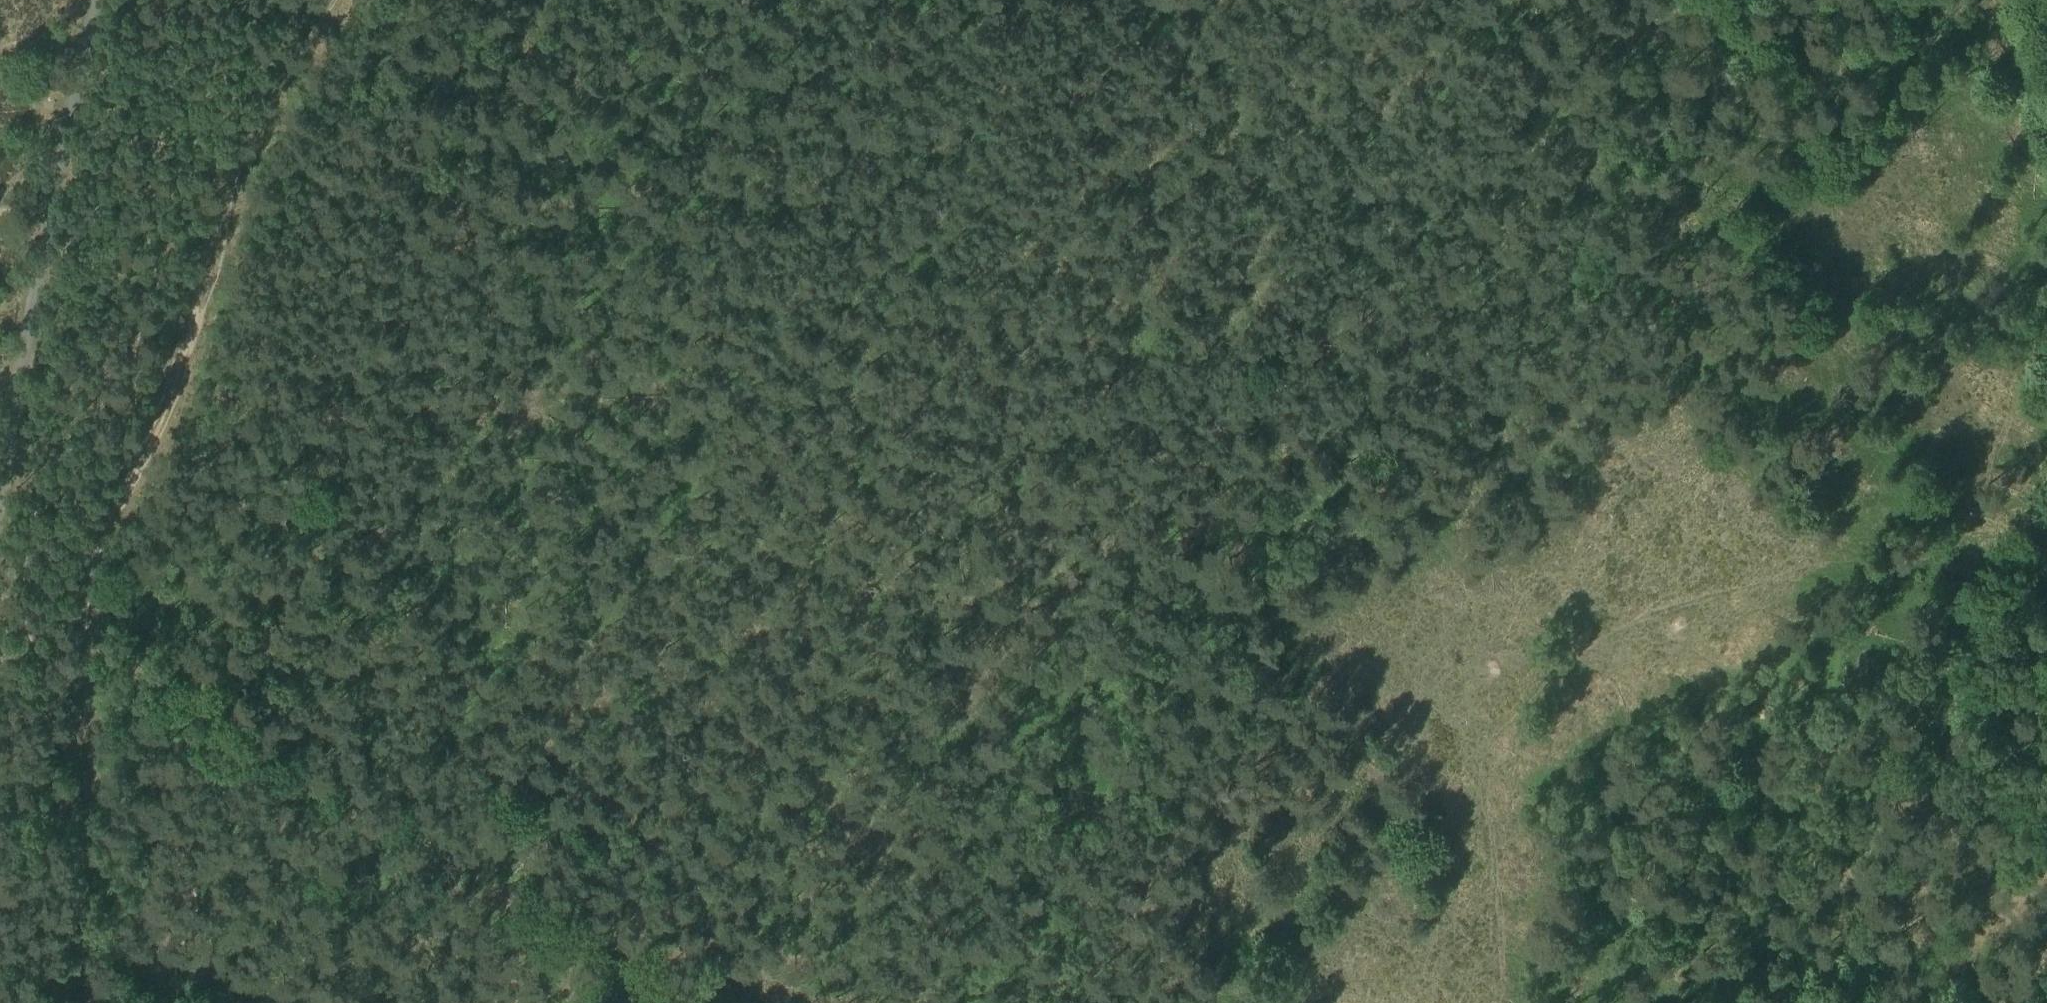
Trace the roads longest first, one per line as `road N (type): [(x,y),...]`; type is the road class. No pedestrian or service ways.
road 1 (track): [(0,487),(97,0)]

